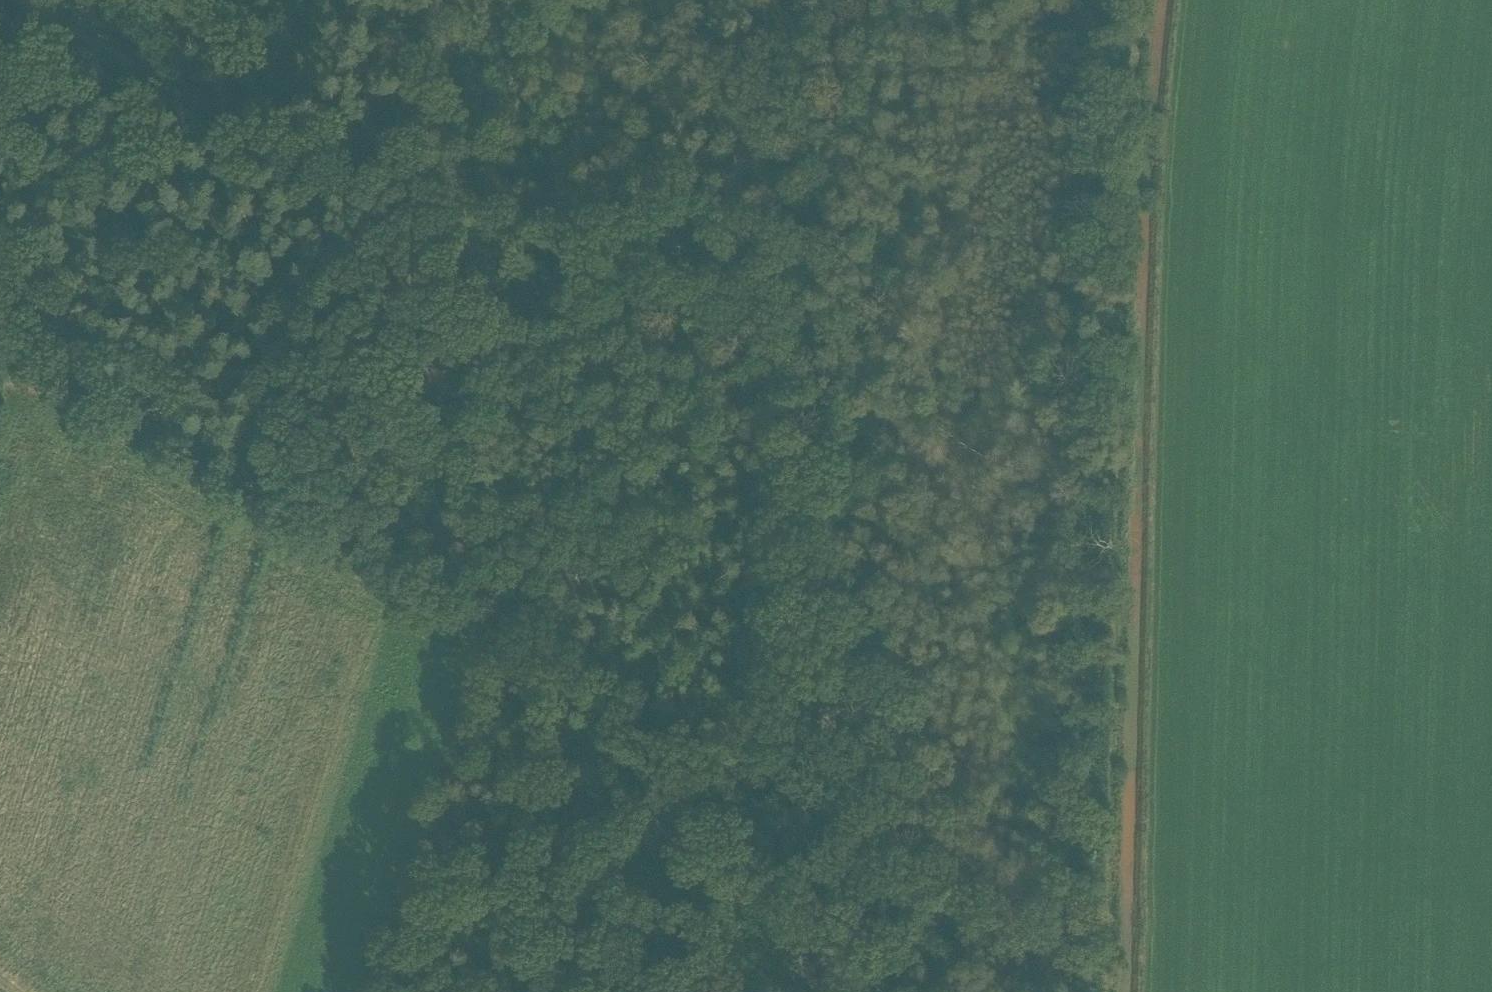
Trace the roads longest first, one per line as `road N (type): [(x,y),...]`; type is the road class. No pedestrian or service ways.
road 1 (track): [(22,0),(211,107),(253,109),(283,92),(307,64)]

